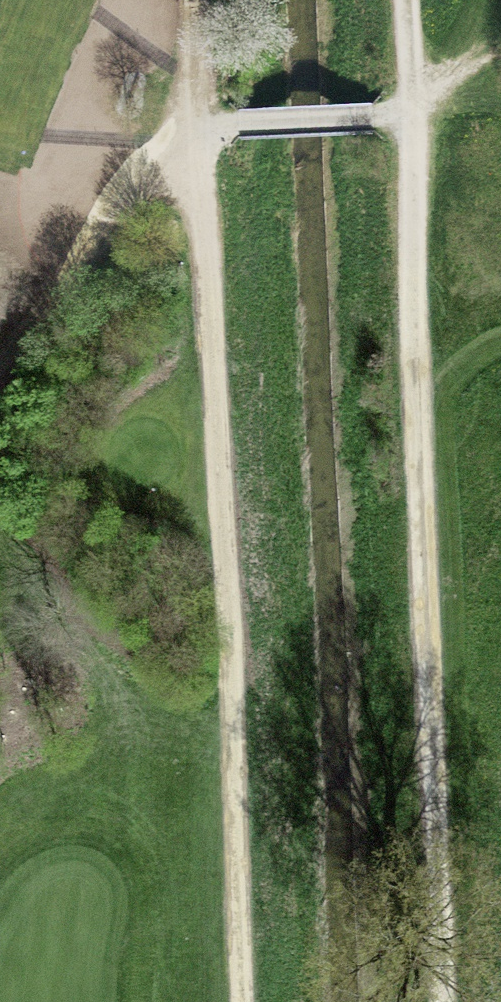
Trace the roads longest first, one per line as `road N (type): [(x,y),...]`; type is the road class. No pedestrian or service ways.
road 1 (track): [(416,116),(453,1001)]
road 2 (track): [(199,126),(236,1001)]
road 3 (track): [(0,385),(199,126)]
road 4 (track): [(199,126),(416,116)]
road 5 (track): [(193,0),(199,126)]

